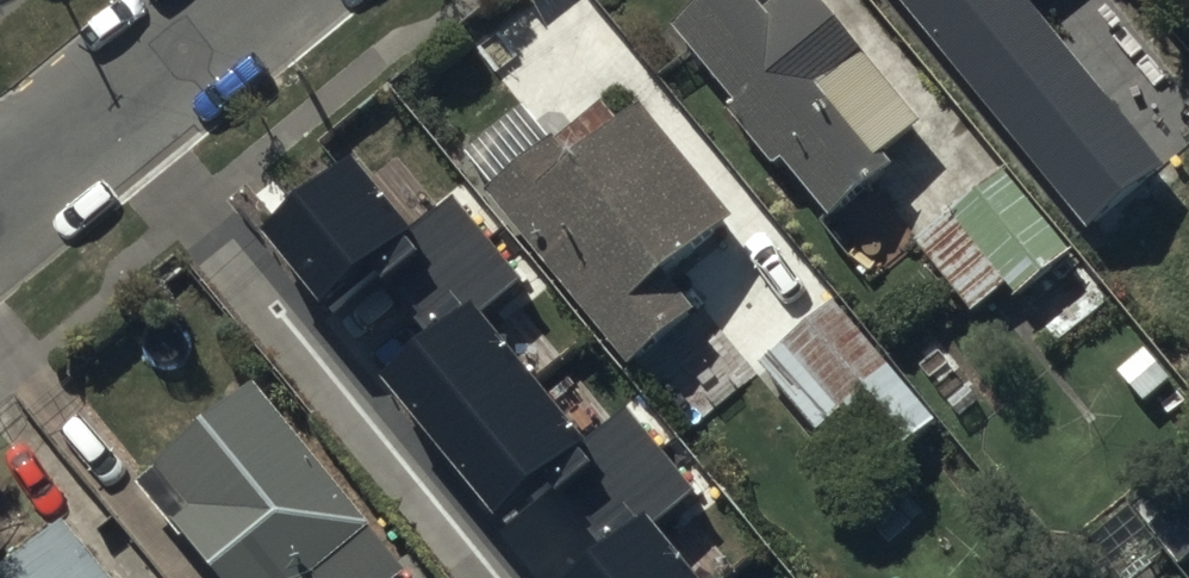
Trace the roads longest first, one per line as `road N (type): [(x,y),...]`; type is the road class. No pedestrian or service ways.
road 1 (unclassified): [(228,0),(0,187)]

